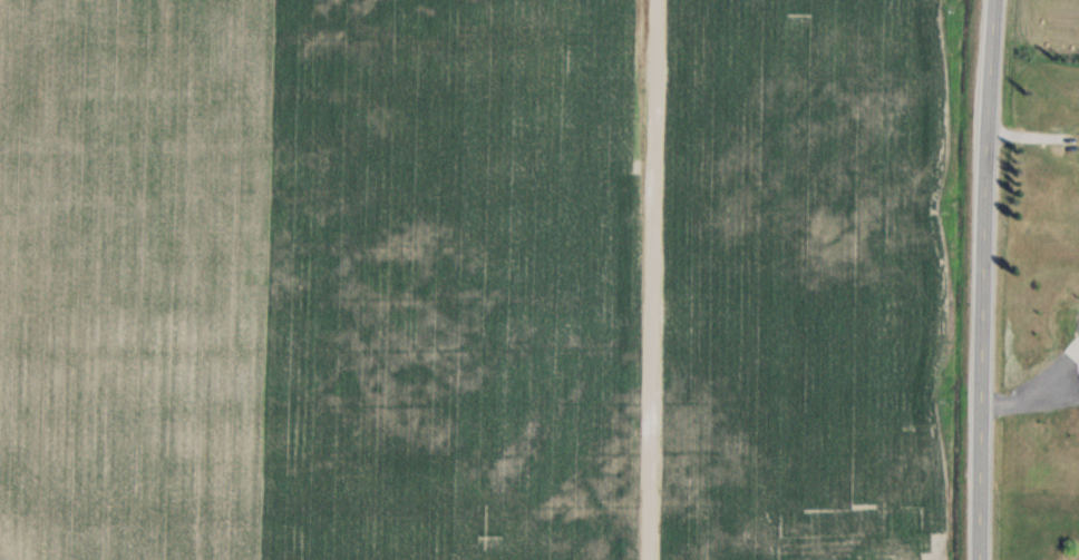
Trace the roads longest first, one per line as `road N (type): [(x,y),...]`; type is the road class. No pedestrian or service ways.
road 1 (tertiary): [(979,559),(995,0)]

